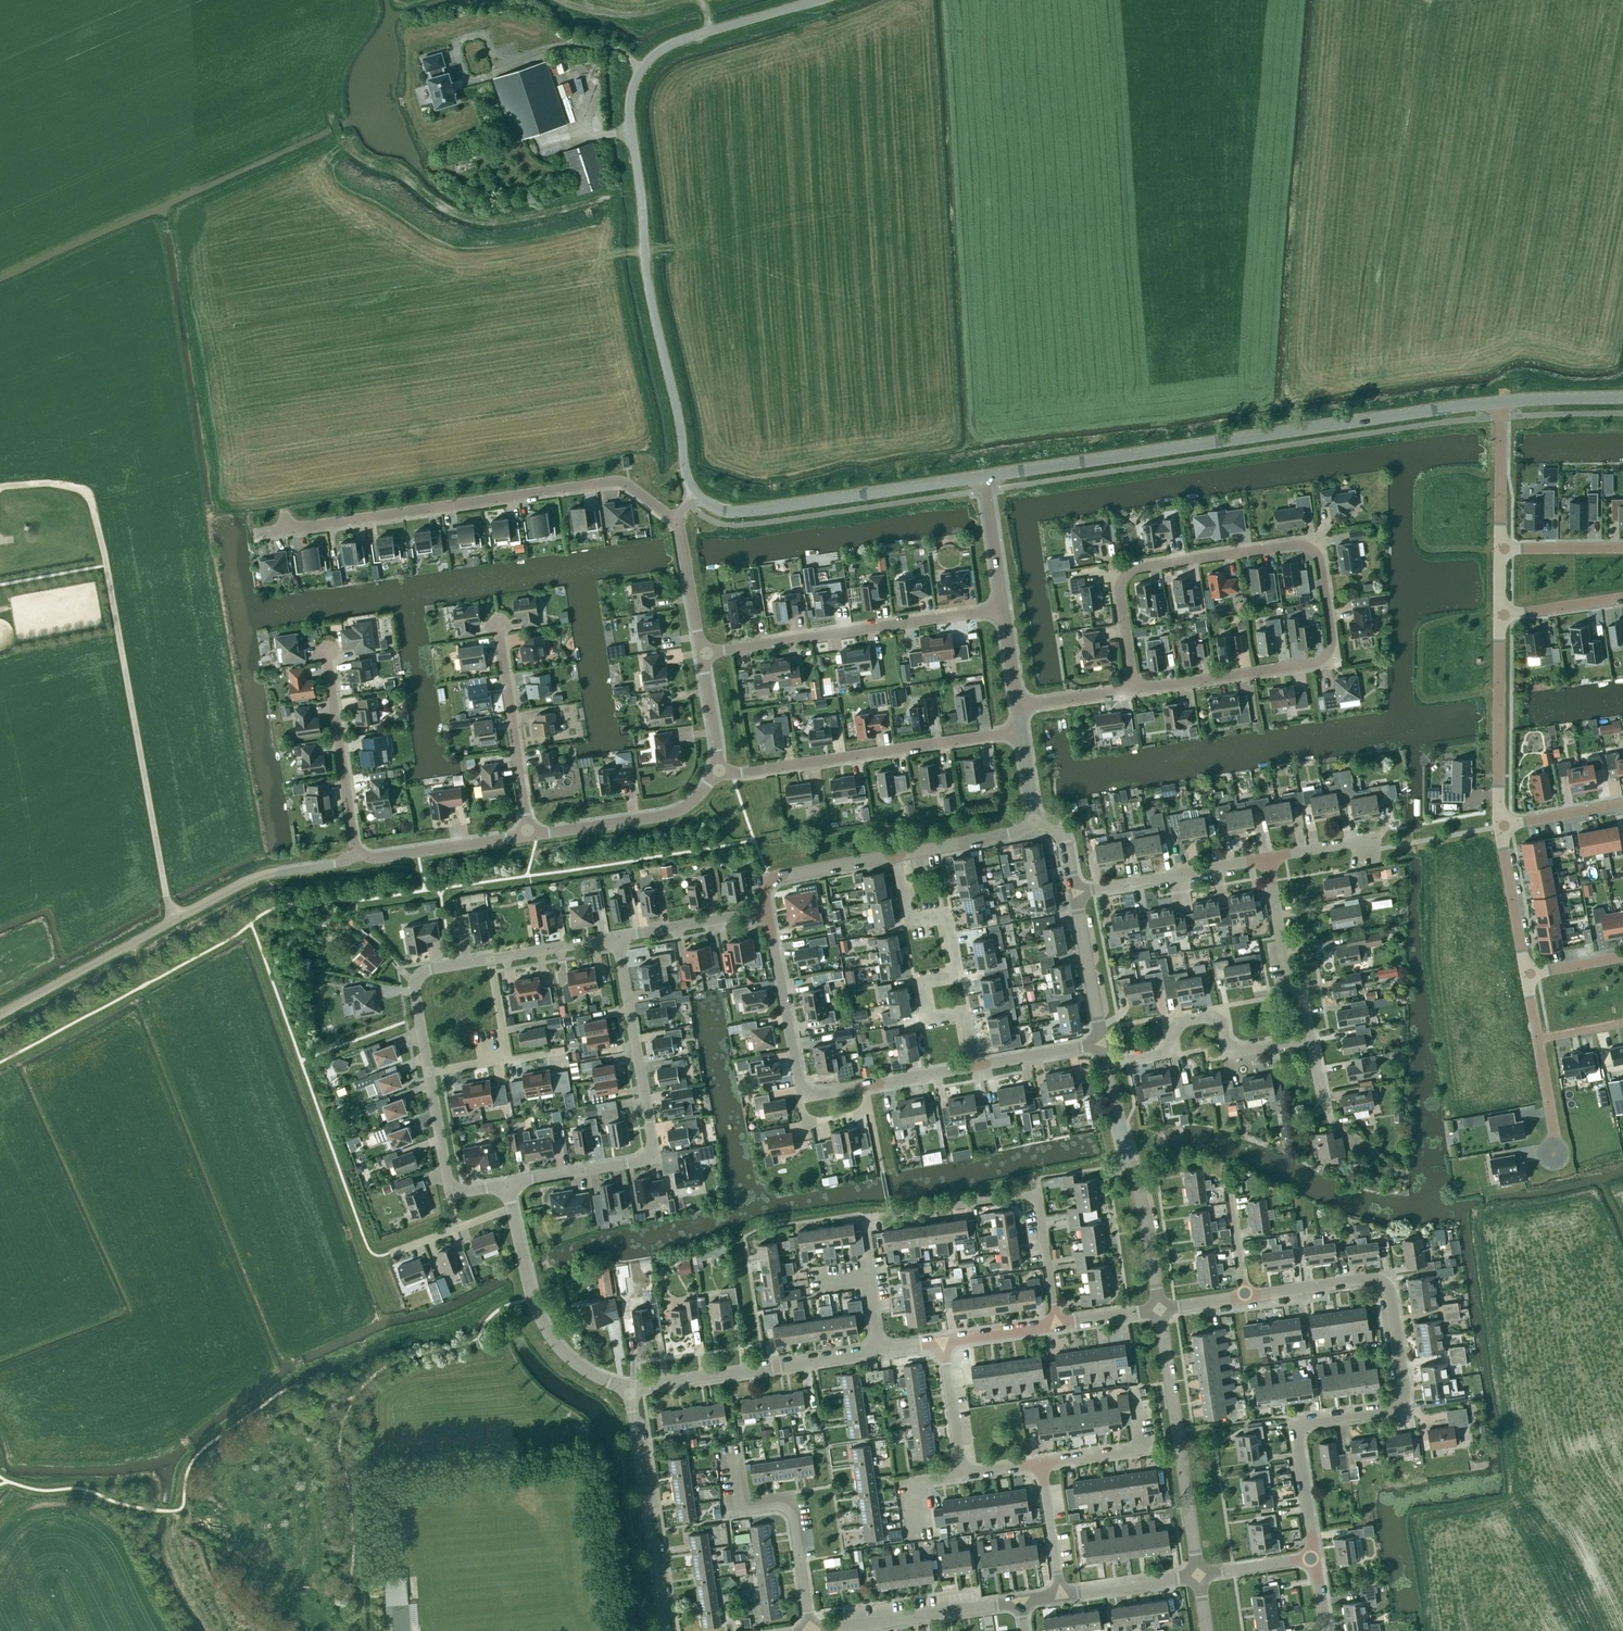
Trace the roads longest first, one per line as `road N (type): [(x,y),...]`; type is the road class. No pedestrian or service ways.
road 1 (unclassified): [(697,495),(687,477),(649,291),(631,95),(649,60),(672,44),(818,0)]
road 2 (unclassified): [(987,476),(1502,402)]
road 3 (residential): [(1315,1558),(1301,1429),(1402,1402),(1390,1295),(1383,1282),(1368,1278),(1244,1299)]
road 4 (residential): [(256,533),(617,480),(674,520)]
road 5 (unclassified): [(0,1014),(255,878),(358,860)]
road 6 (residential): [(507,1185),(654,1160),(618,938)]
road 7 (residential): [(1057,1325),(1038,1194),(864,1219),(872,1279)]
road 8 (residential): [(974,1066),(804,1097),(768,912)]
road 9 (residential): [(974,1066),(963,1013),(927,1020),(921,983),(958,976),(946,916),(911,922),(898,855)]
road 10 (residential): [(1134,690),(1321,661),(1332,641),(1320,561),(1311,549)]
road 11 (residential): [(718,770),(741,774),(1022,732)]
road 12 (residential): [(702,654),(1006,609)]
road 13 (residential): [(1311,549),(1294,545),(1130,572),(1120,595),(1134,690)]
road 14 (unclassified): [(697,495),(734,512),(987,476)]
road 15 (unclassified): [(1199,1577),(1161,1311)]
road 16 (unclassified): [(629,1388),(880,1350)]
road 17 (unclassified): [(1161,1311),(1107,1065)]
road 18 (unclassified): [(666,1630),(629,1388)]
road 19 (residential): [(1107,1065),(1166,1054),(1183,1023),(1213,1017),(1238,1052),(1312,1040)]
road 20 (residential): [(810,1630),(791,1501),(738,1510),(730,1456)]
road 21 (unclassified): [(629,1388),(576,1362),(545,1327),(512,1208)]
road 22 (residential): [(358,860),(327,650)]
road 23 (residential): [(529,835),(499,625)]
road 24 (residential): [(1498,826),(1500,616)]
road 25 (unclassified): [(529,835),(676,812),(718,770)]
road 26 (residential): [(817,1630),(1021,1602)]
road 27 (residential): [(1077,893),(1268,859)]
road 28 (residential): [(1312,1040),(1302,991),(1290,983),(1268,859)]
road 29 (residential): [(430,1077),(419,978),(492,960)]
road 30 (unclassified): [(358,860),(529,835)]
road 31 (residential): [(768,912),(767,884),(775,878),(898,855)]
road 32 (residential): [(1038,1464),(1147,1449),(1140,1397)]
road 33 (unclassified): [(1102,1045),(1077,893)]
road 34 (residential): [(618,938),(768,912)]
road 35 (residential): [(1527,975),(1498,826)]
road 36 (residential): [(1500,550),(1502,402)]
road 37 (residential): [(898,855),(1037,829)]
road 38 (residential): [(1062,1595),(1199,1577)]
road 39 (unclassified): [(702,654),(674,520)]
road 40 (residential): [(963,1475),(943,1342)]
road 41 (unclassified): [(1006,609),(987,476)]
road 42 (residential): [(1062,1595),(1038,1464)]
road 43 (residential): [(1102,1045),(974,1066)]
road 44 (residential): [(391,1252),(512,1208)]
road 45 (residential): [(492,960),(618,938)]
road 46 (residential): [(1498,826),(1622,803)]
road 47 (residential): [(1500,616),(1622,598)]
road 48 (residential): [(1622,549),(1500,550)]
road 49 (residential): [(449,1197),(430,1077)]
road 50 (unclassified): [(1502,402),(1622,398)]

